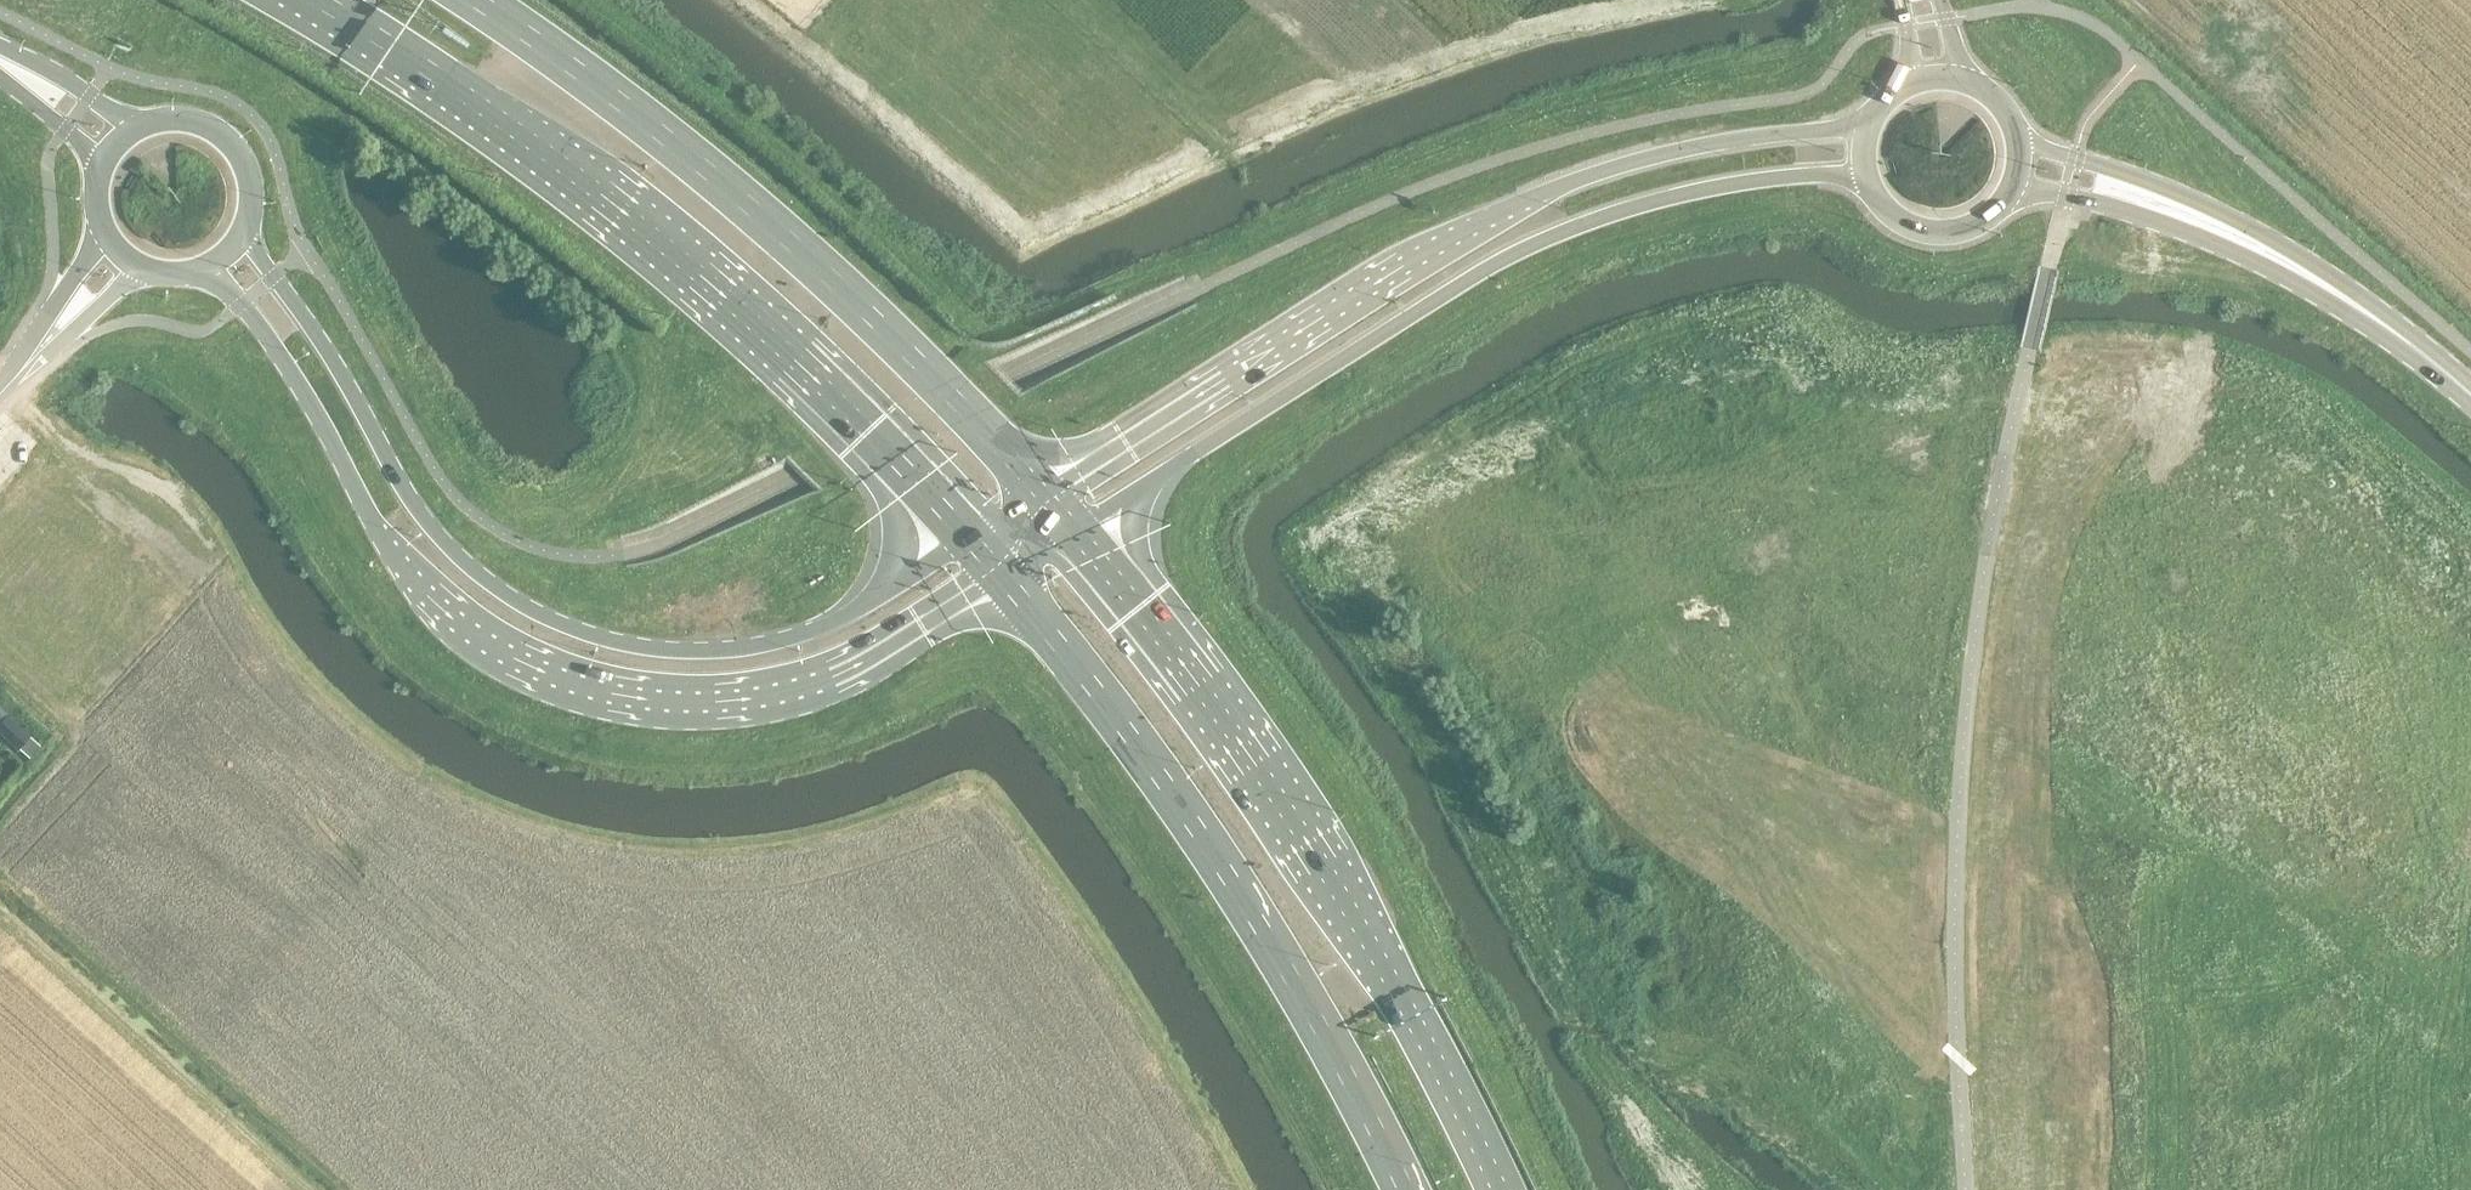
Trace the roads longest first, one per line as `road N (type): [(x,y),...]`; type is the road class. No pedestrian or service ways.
road 1 (secondary): [(213,269),(311,404),(420,595),(541,676),(609,696),(699,704),(776,697),(848,673),(999,575)]
road 2 (secondary): [(969,536),(849,613),(785,636),(657,649),(598,638),(491,586),(446,542),(403,481),(350,379),(247,234)]
road 3 (secondary): [(1874,119),(1694,150),(1555,191),(1041,492)]
road 4 (secondary): [(1072,527),(1513,259),(1700,194),(1807,178),(1871,186)]
road 5 (trunk): [(300,0),(450,95),(764,332),(969,536)]
road 6 (trunk): [(1499,1189),(1342,893),(1225,721),(1072,527)]
road 7 (trunk): [(1041,492),(874,317),(728,185),(476,0)]
road 8 (trunk): [(999,575),(1183,817),(1301,997),(1404,1189)]
road 9 (secondary): [(2470,395),(2376,322),(2262,252),(2150,201)]
road 10 (secondary): [(247,234),(255,208),(242,156),(198,124),(144,128)]
road 11 (secondary): [(1871,186),(1905,225),(1956,235),(2002,212),(2017,190)]
road 12 (secondary): [(144,128),(74,86),(15,67)]
road 13 (secondary): [(2150,201),(2098,166),(2023,142)]
road 14 (secondary): [(15,67),(104,169)]
road 15 (secondary): [(2017,190),(2150,201)]

